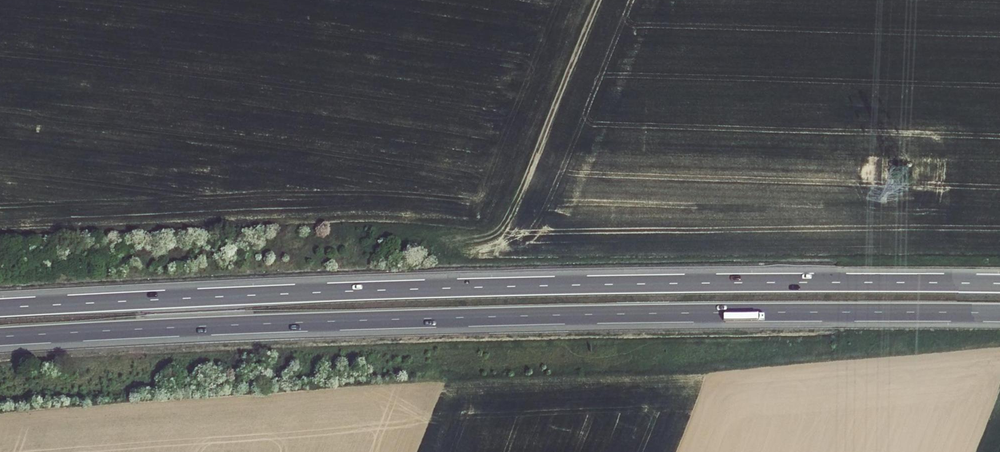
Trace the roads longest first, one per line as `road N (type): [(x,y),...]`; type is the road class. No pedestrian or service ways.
road 1 (motorway): [(999,283),(447,288),(0,309)]
road 2 (motorway): [(0,338),(478,317),(999,313)]
road 3 (track): [(999,356),(708,386)]
road 4 (track): [(598,0),(548,120)]

